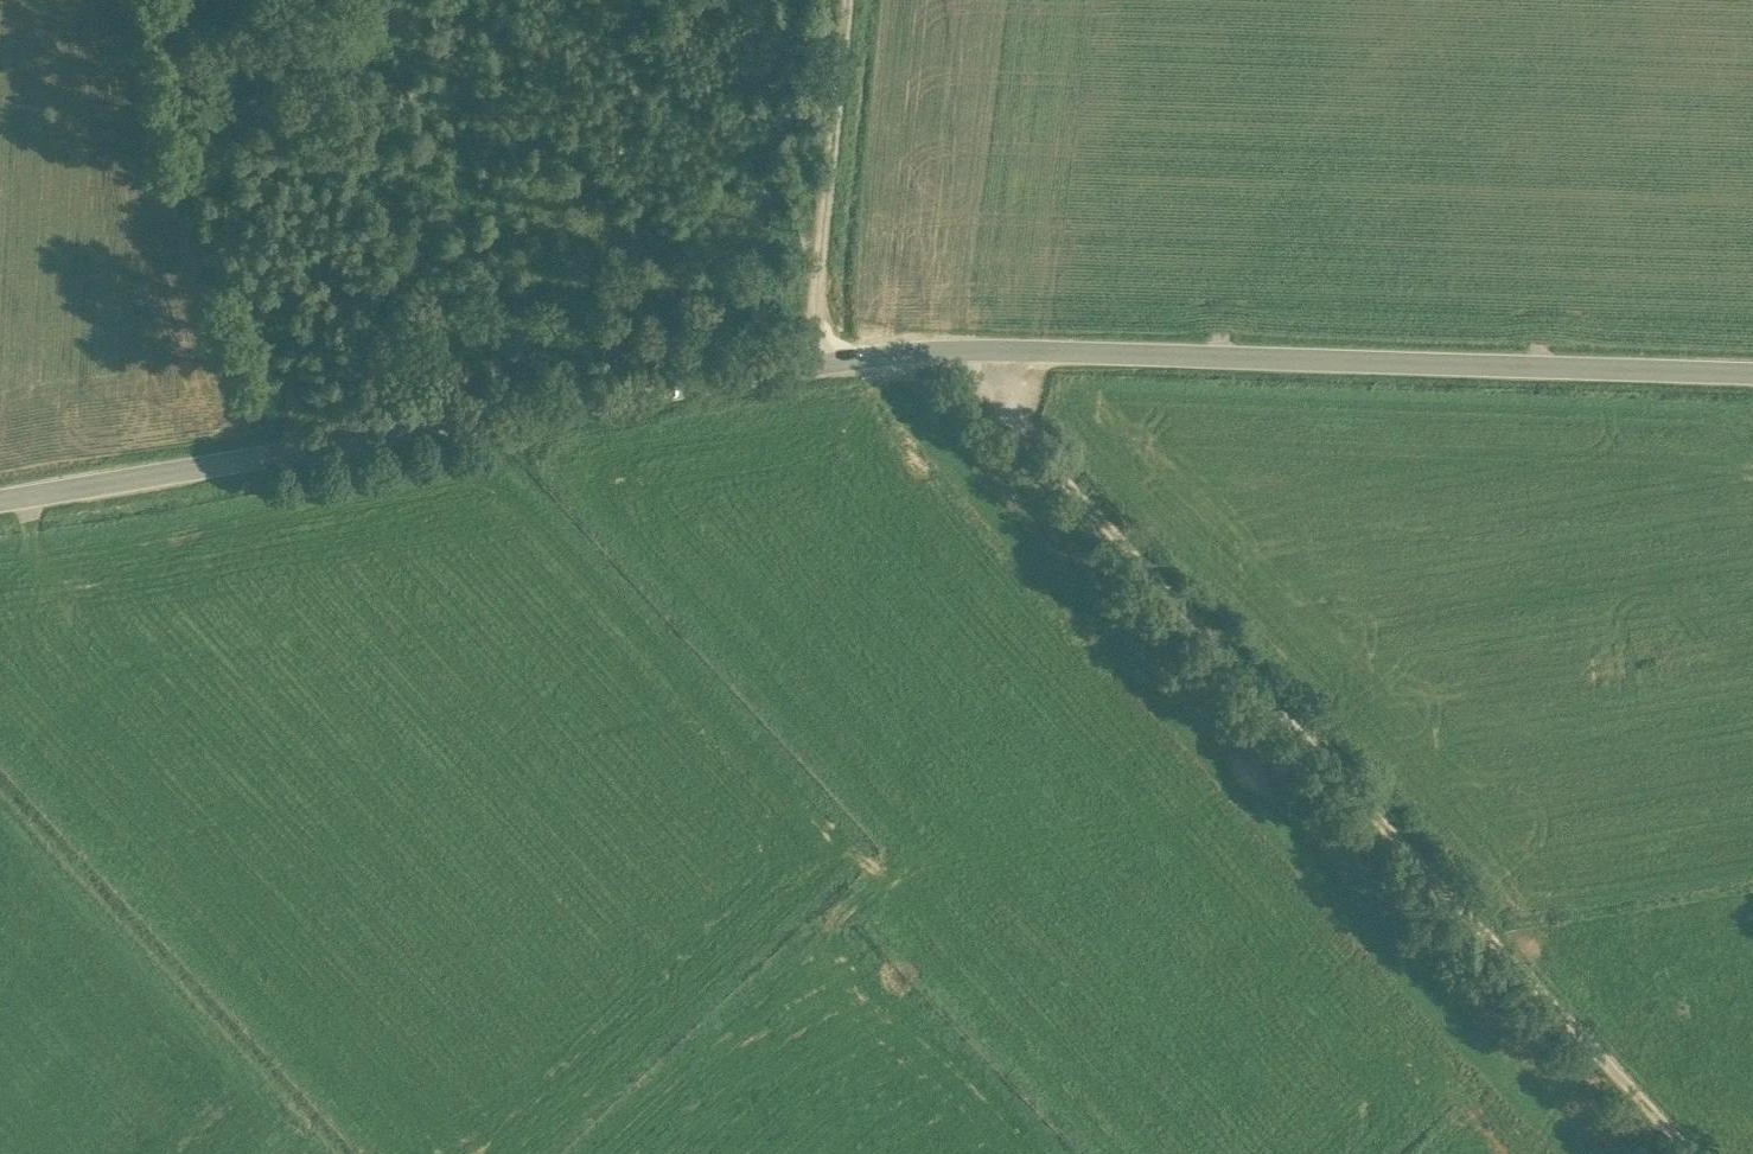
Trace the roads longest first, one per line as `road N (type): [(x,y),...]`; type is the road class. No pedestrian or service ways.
road 1 (tertiary): [(1752,369),(1047,348),(832,361),(0,499)]
road 2 (track): [(1691,1153),(978,387),(959,353)]
road 3 (track): [(832,361),(863,0)]

